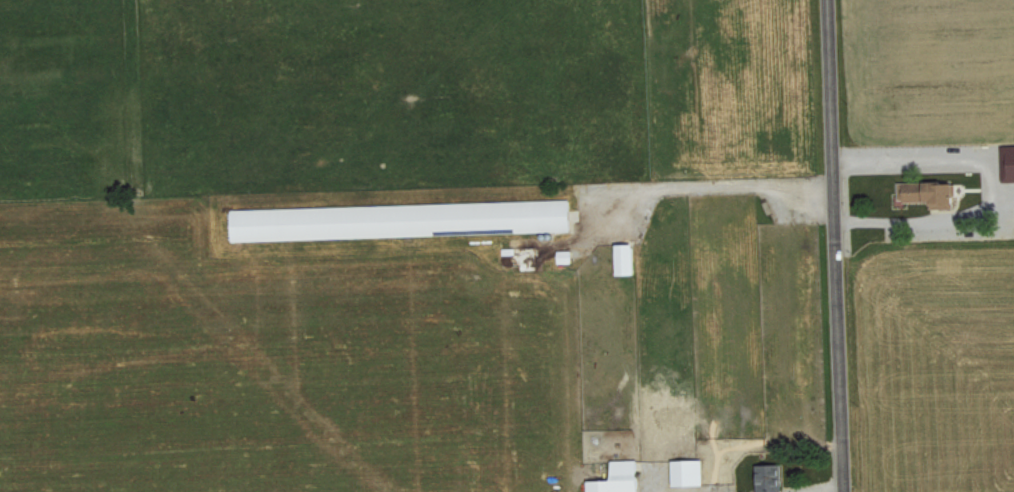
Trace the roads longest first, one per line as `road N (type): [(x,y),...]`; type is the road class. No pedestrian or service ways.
road 1 (tertiary): [(832,0),(849,491)]

